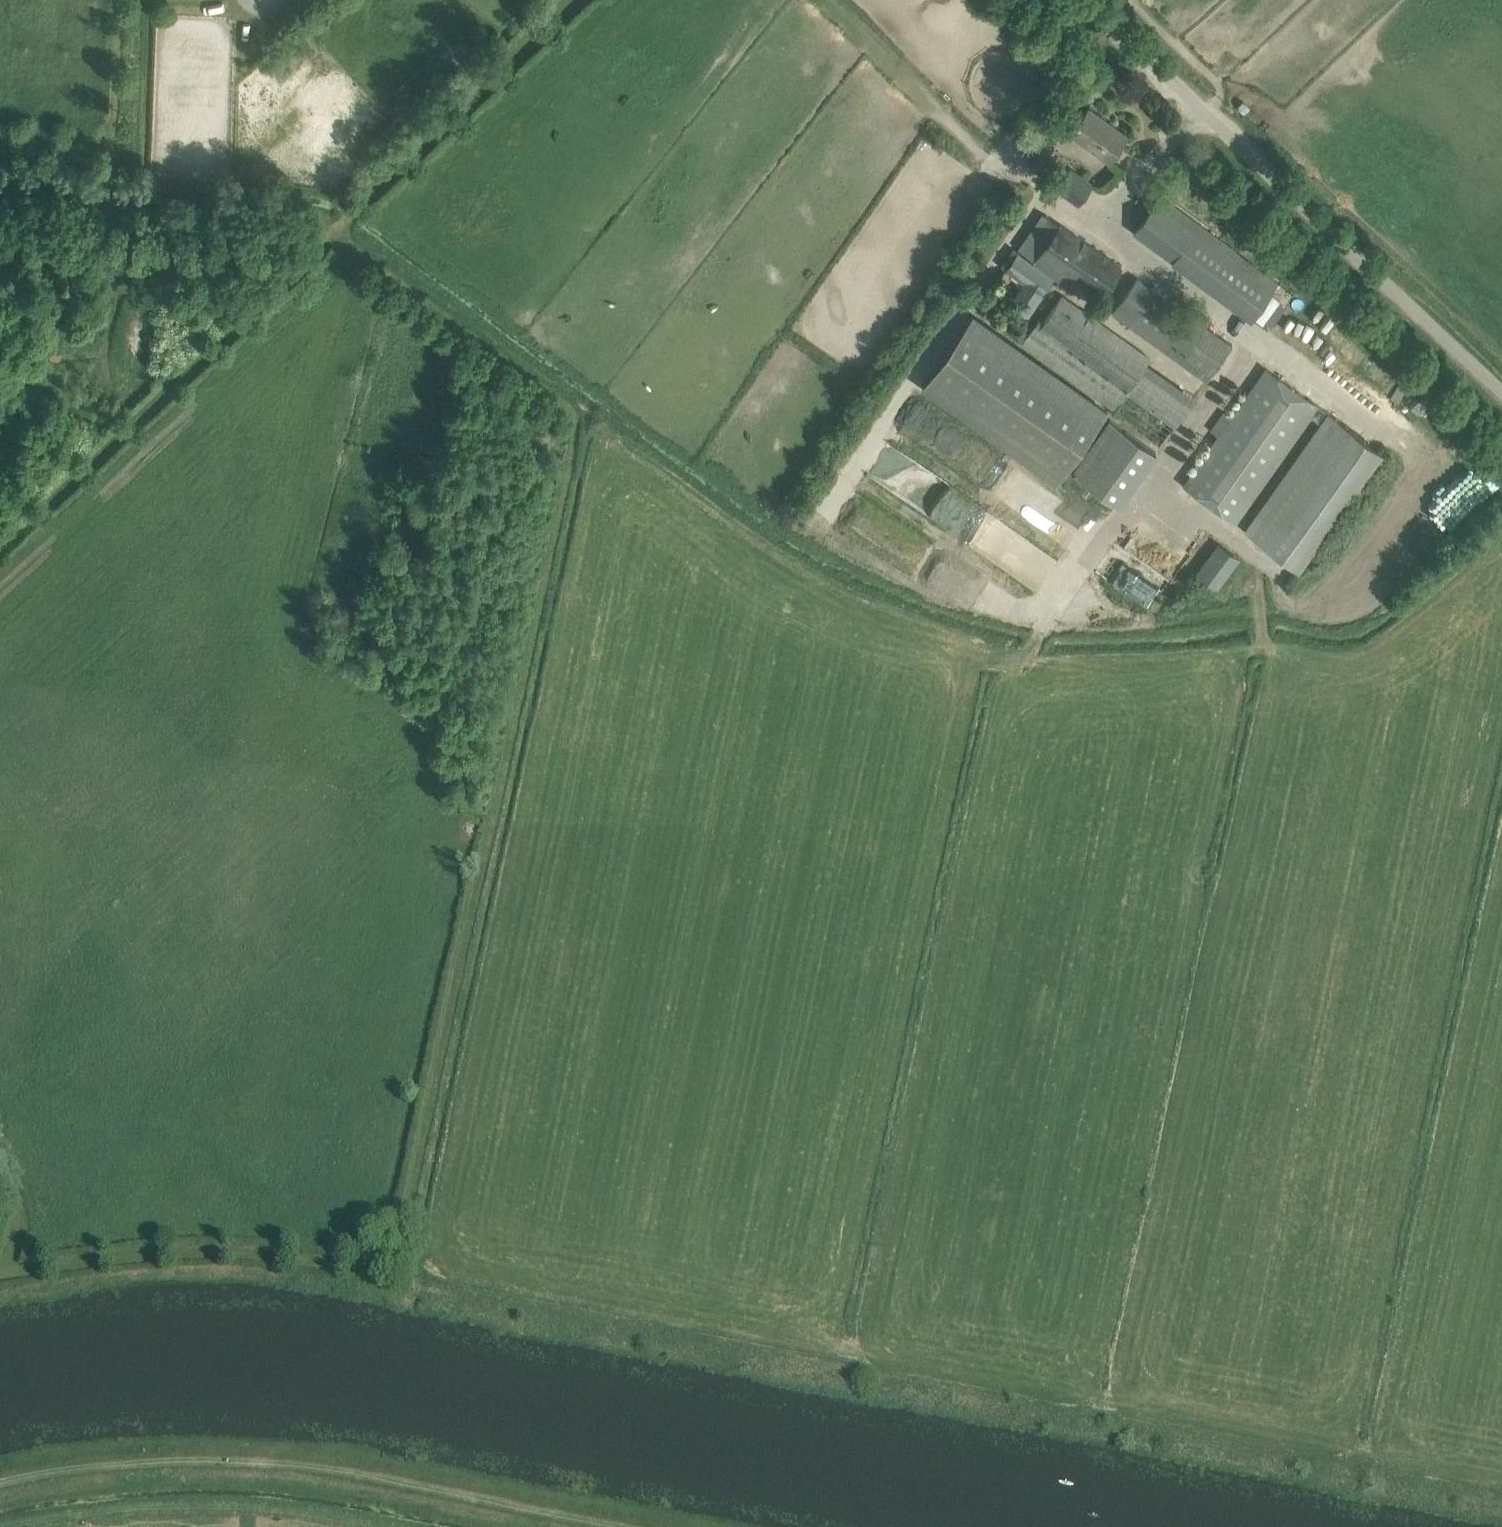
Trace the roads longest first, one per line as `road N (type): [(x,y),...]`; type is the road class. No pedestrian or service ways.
road 1 (unclassified): [(1501,400),(1082,0)]

